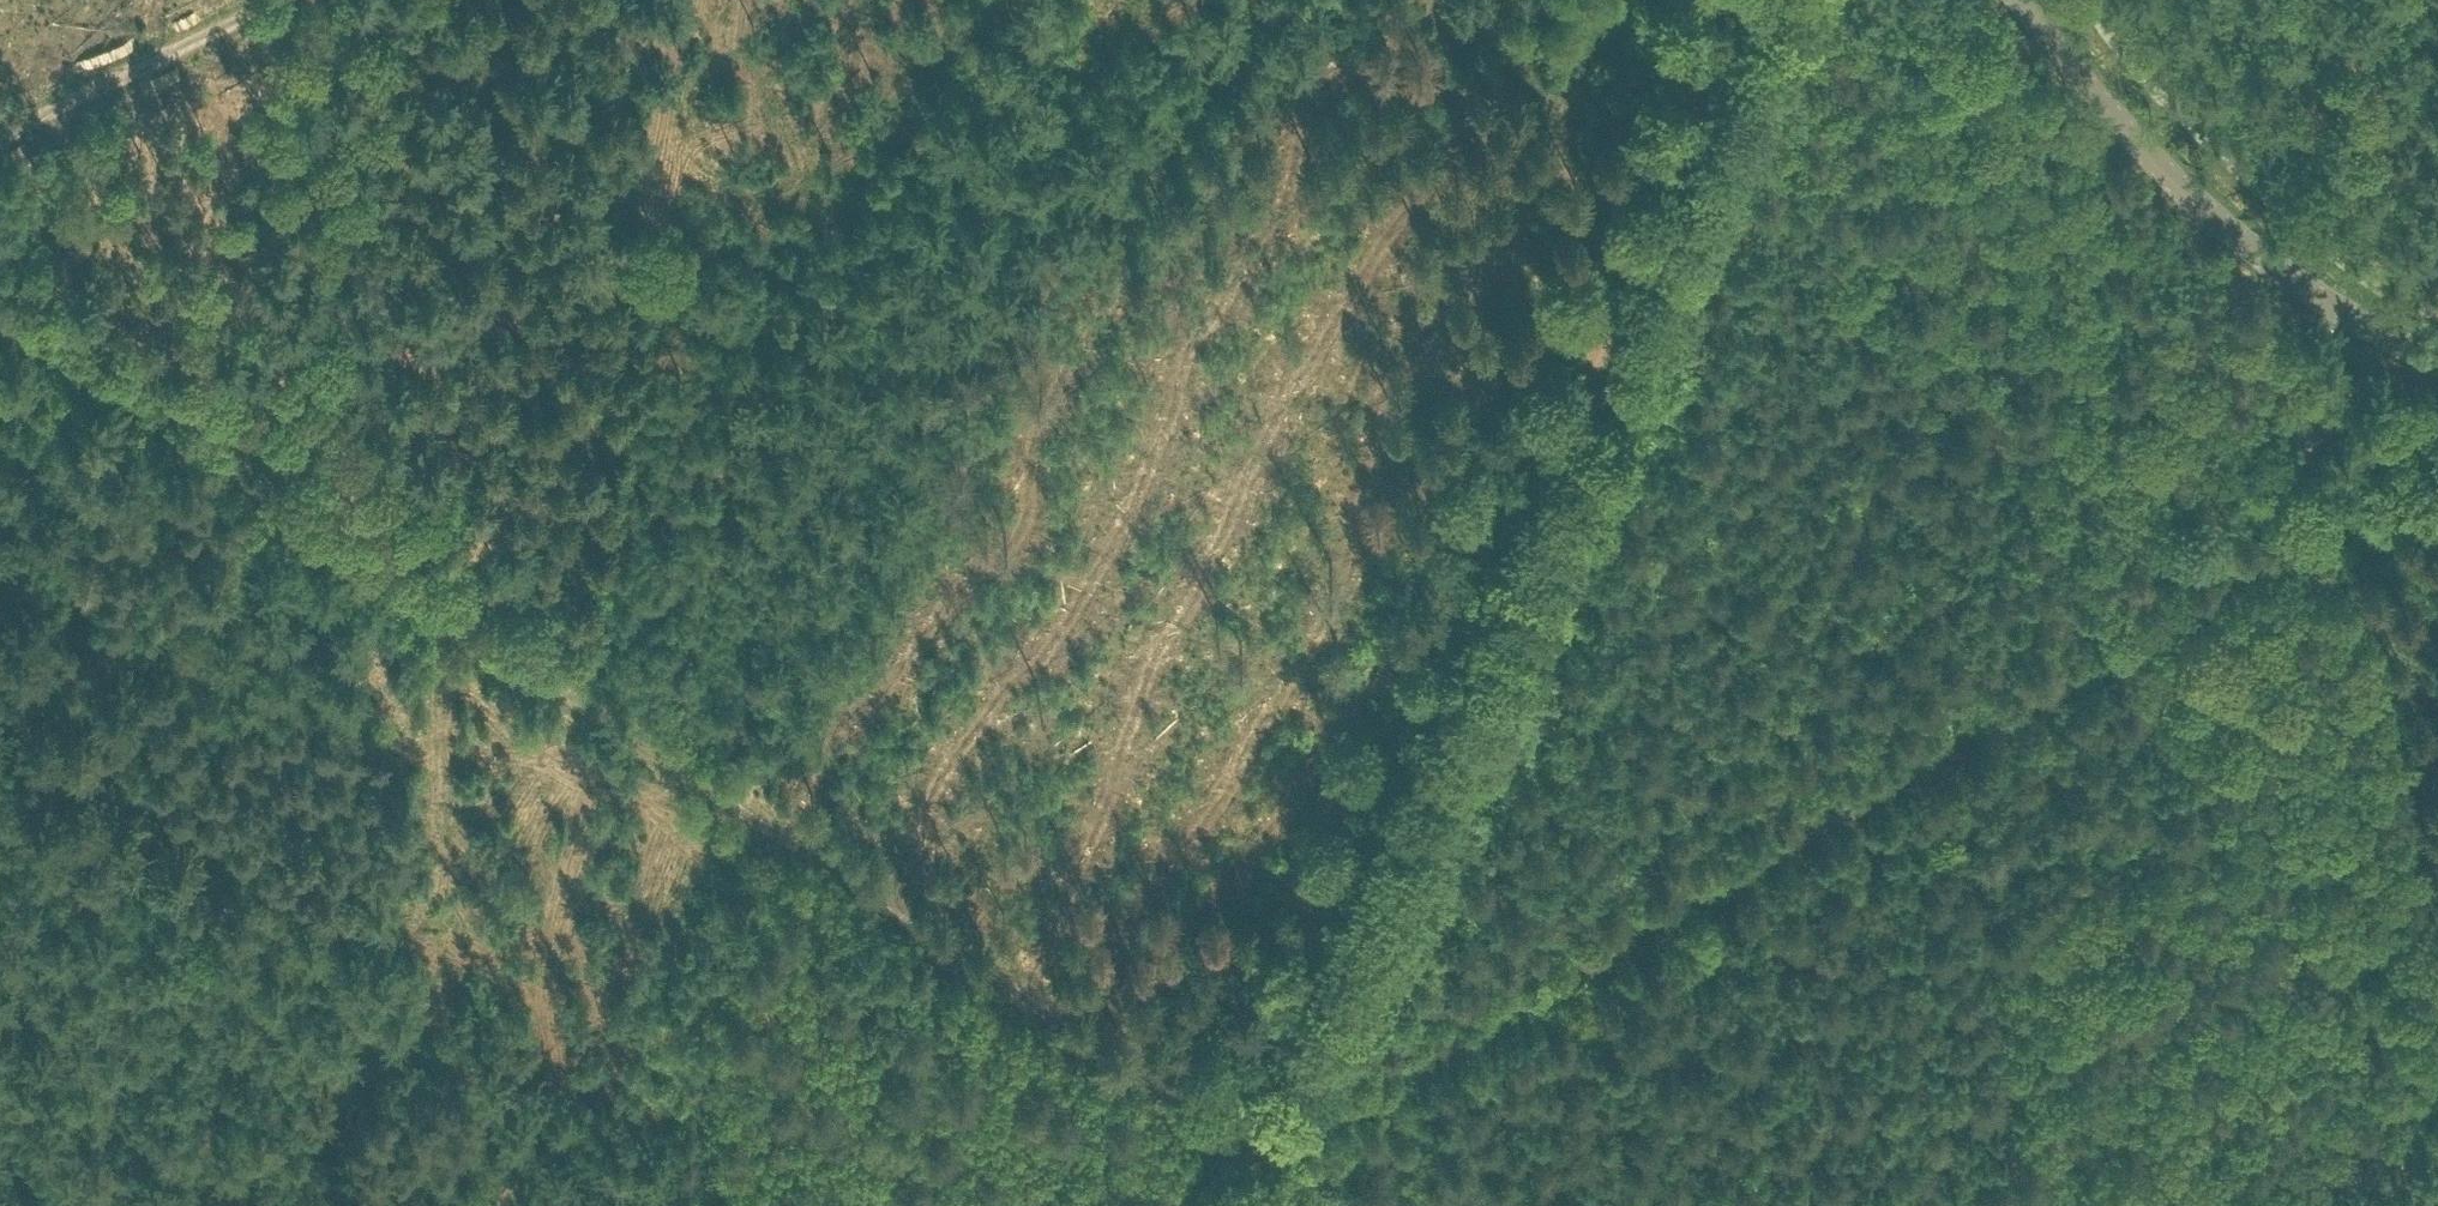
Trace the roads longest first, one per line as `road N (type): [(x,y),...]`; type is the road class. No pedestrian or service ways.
road 1 (track): [(0,312),(1155,1084),(1244,1140),(1290,1114)]
road 2 (track): [(1214,1205),(1765,0)]
road 3 (track): [(2250,565),(1758,862),(1314,1111),(1290,1114)]
road 4 (tertiary): [(2437,356),(2345,309),(2275,260),(2039,0)]
road 5 (track): [(0,146),(315,0)]

